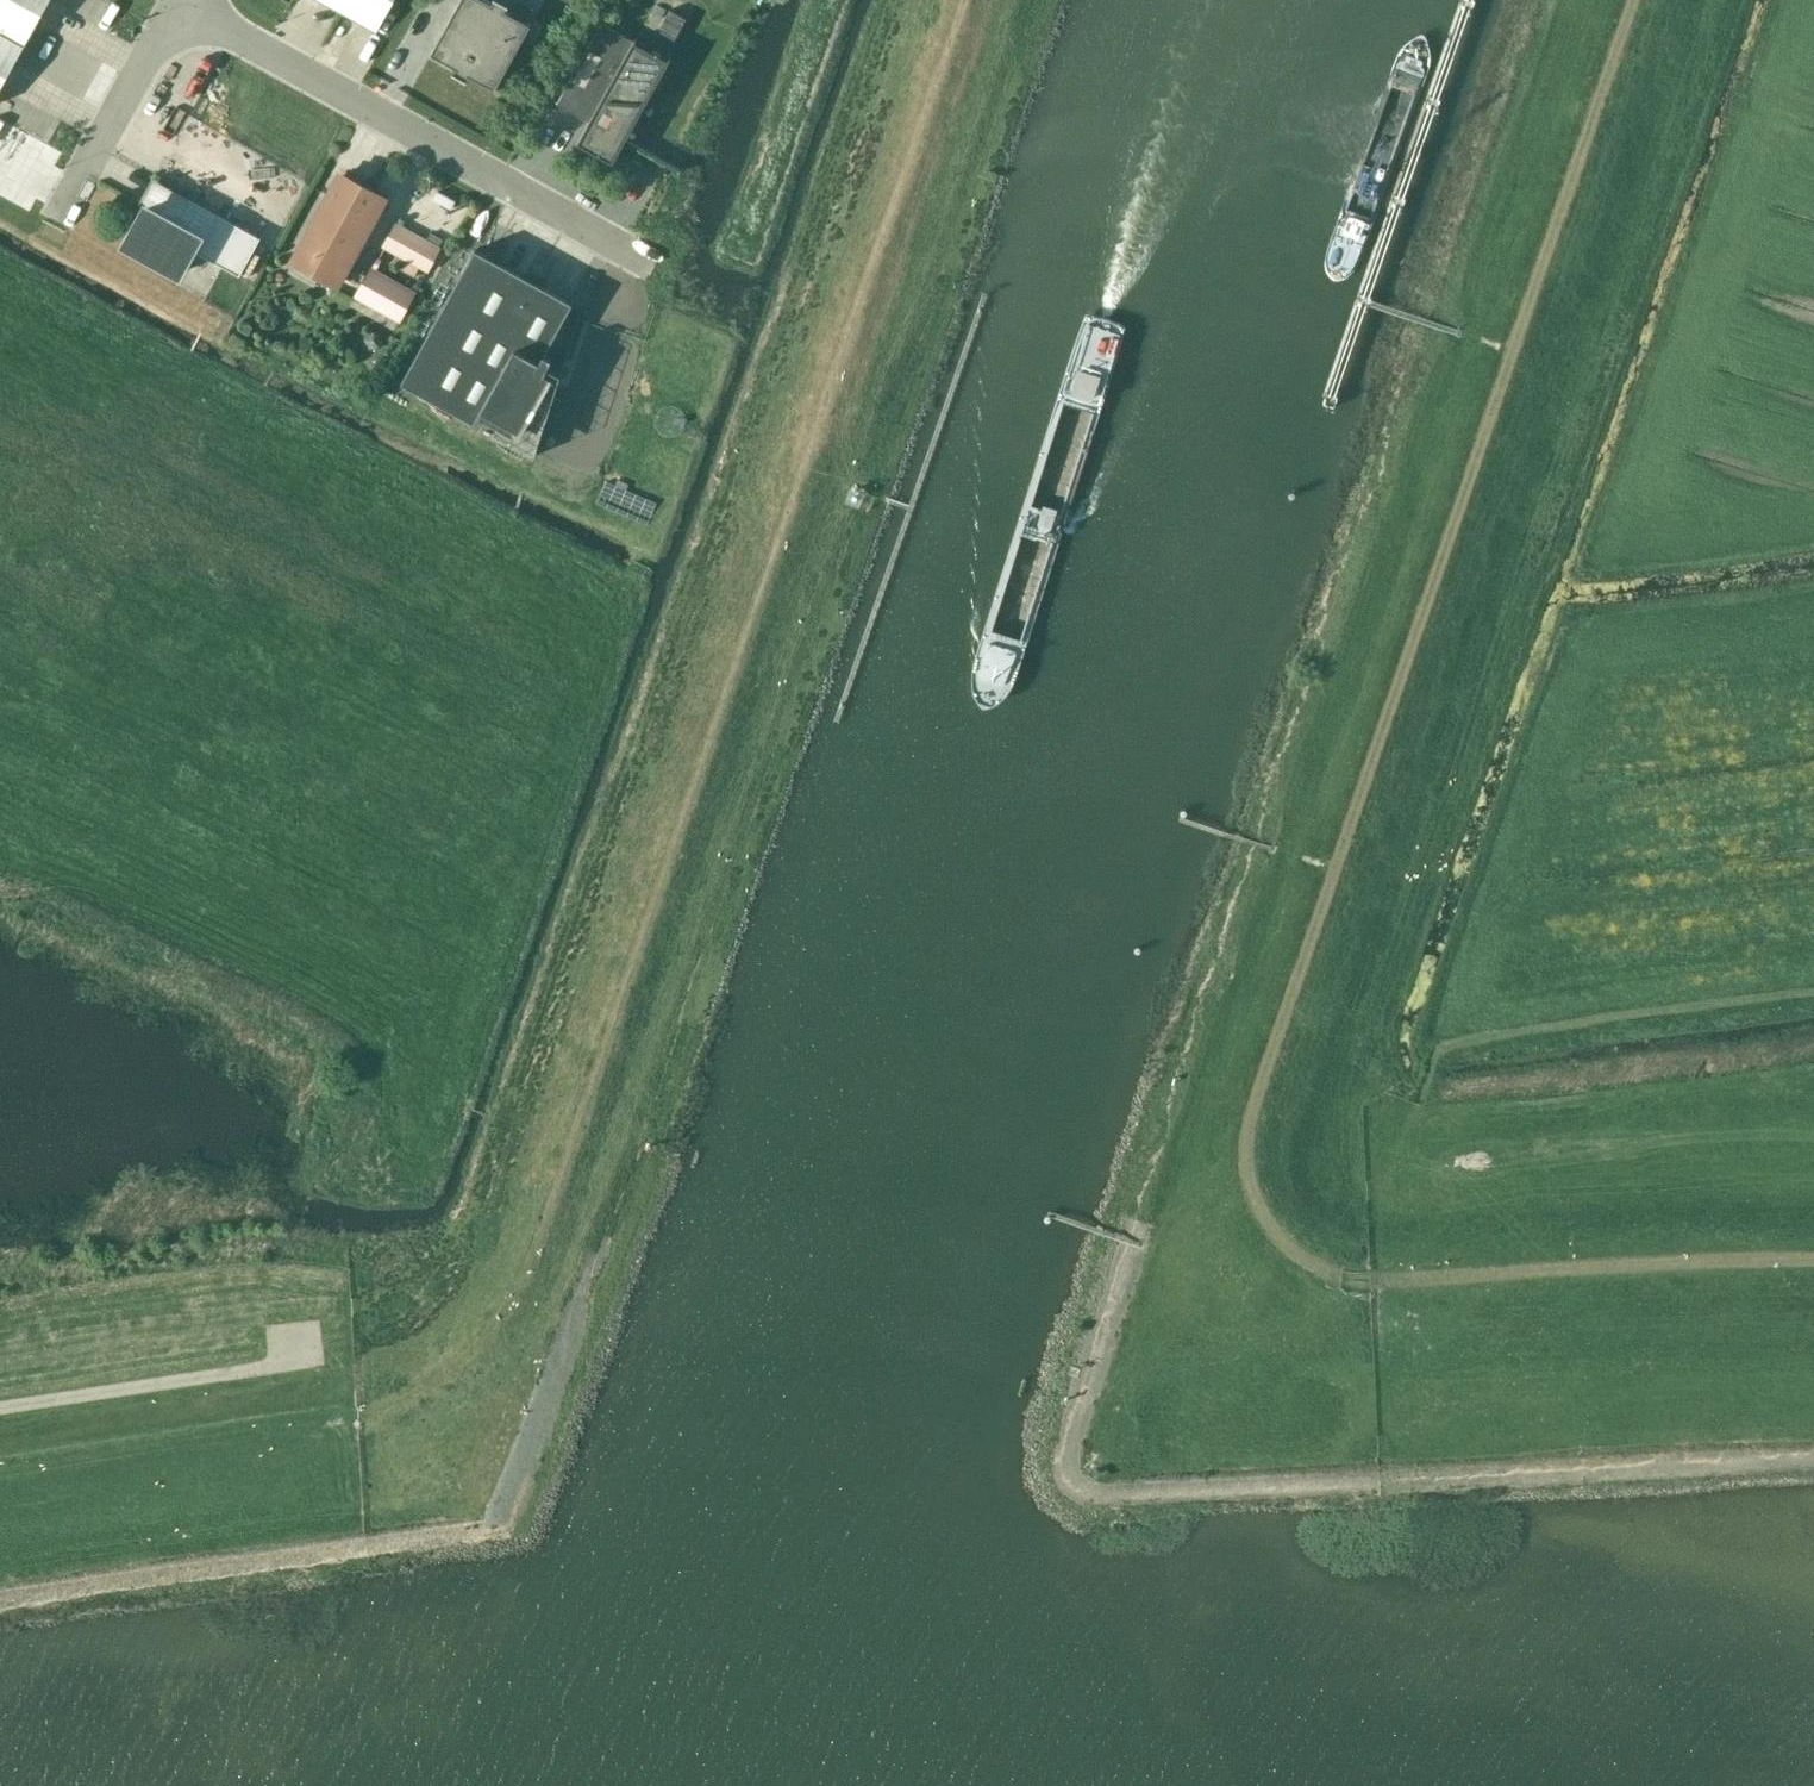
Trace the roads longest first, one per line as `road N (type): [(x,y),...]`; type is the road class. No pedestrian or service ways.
road 1 (unclassified): [(653,265),(177,3)]
road 2 (unclassified): [(293,1363),(0,1407)]
road 3 (unclassified): [(55,221),(177,3)]

